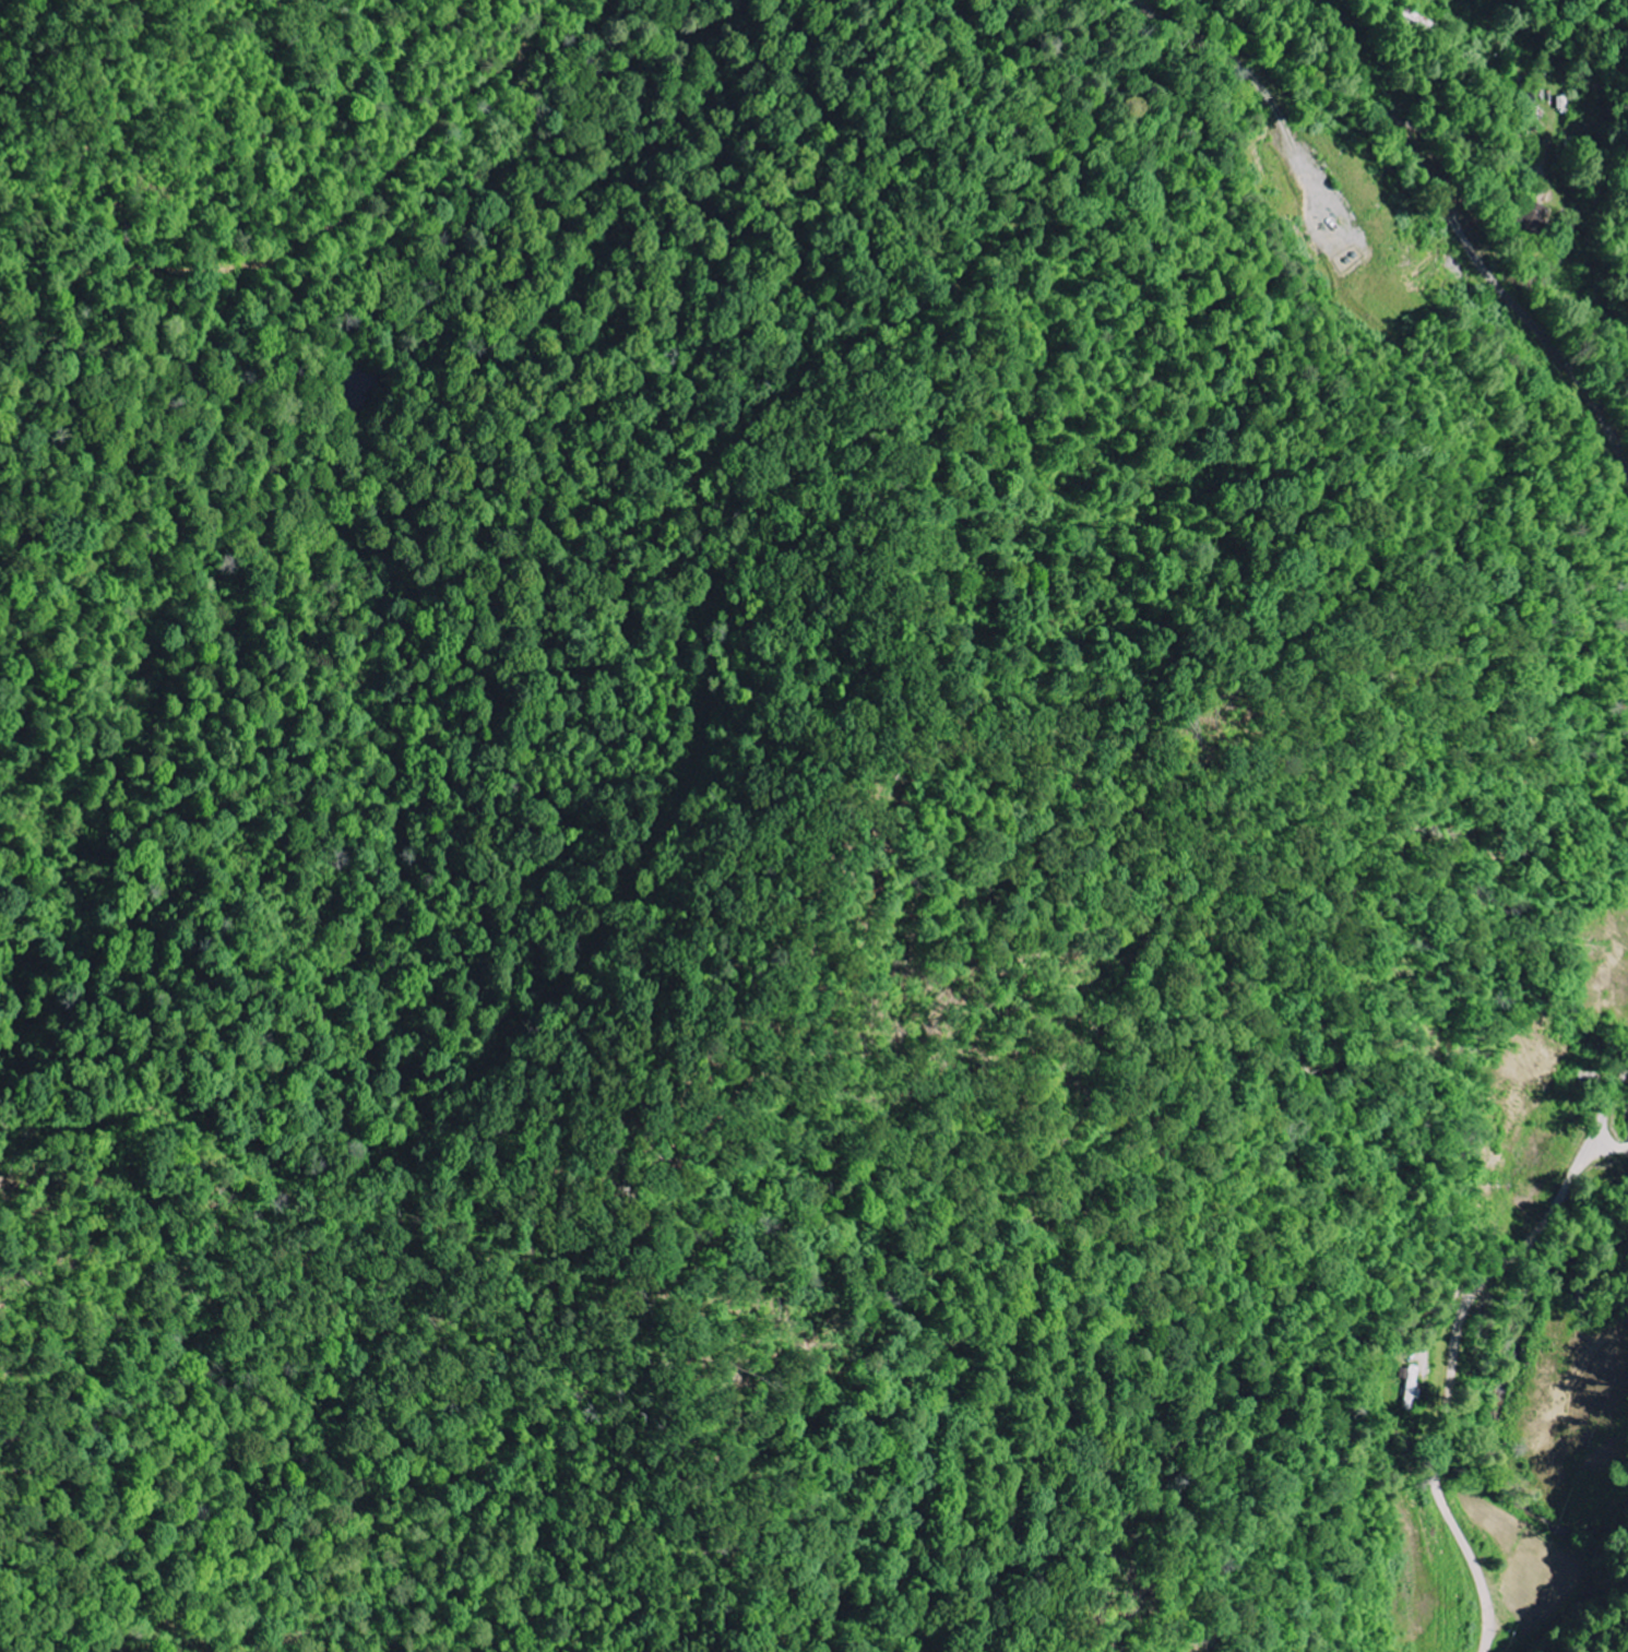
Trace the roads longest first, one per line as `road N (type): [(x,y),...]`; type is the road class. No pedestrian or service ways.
road 1 (residential): [(1627,465),(1592,397),(1473,258),(1403,143),(1297,63),(1154,0)]
road 2 (residential): [(1482,1651),(1484,1598),(1436,1473),(1458,1327),(1472,1291),(1545,1220),(1627,1064)]
road 3 (residential): [(526,0),(331,188),(282,209),(110,227),(0,280)]

